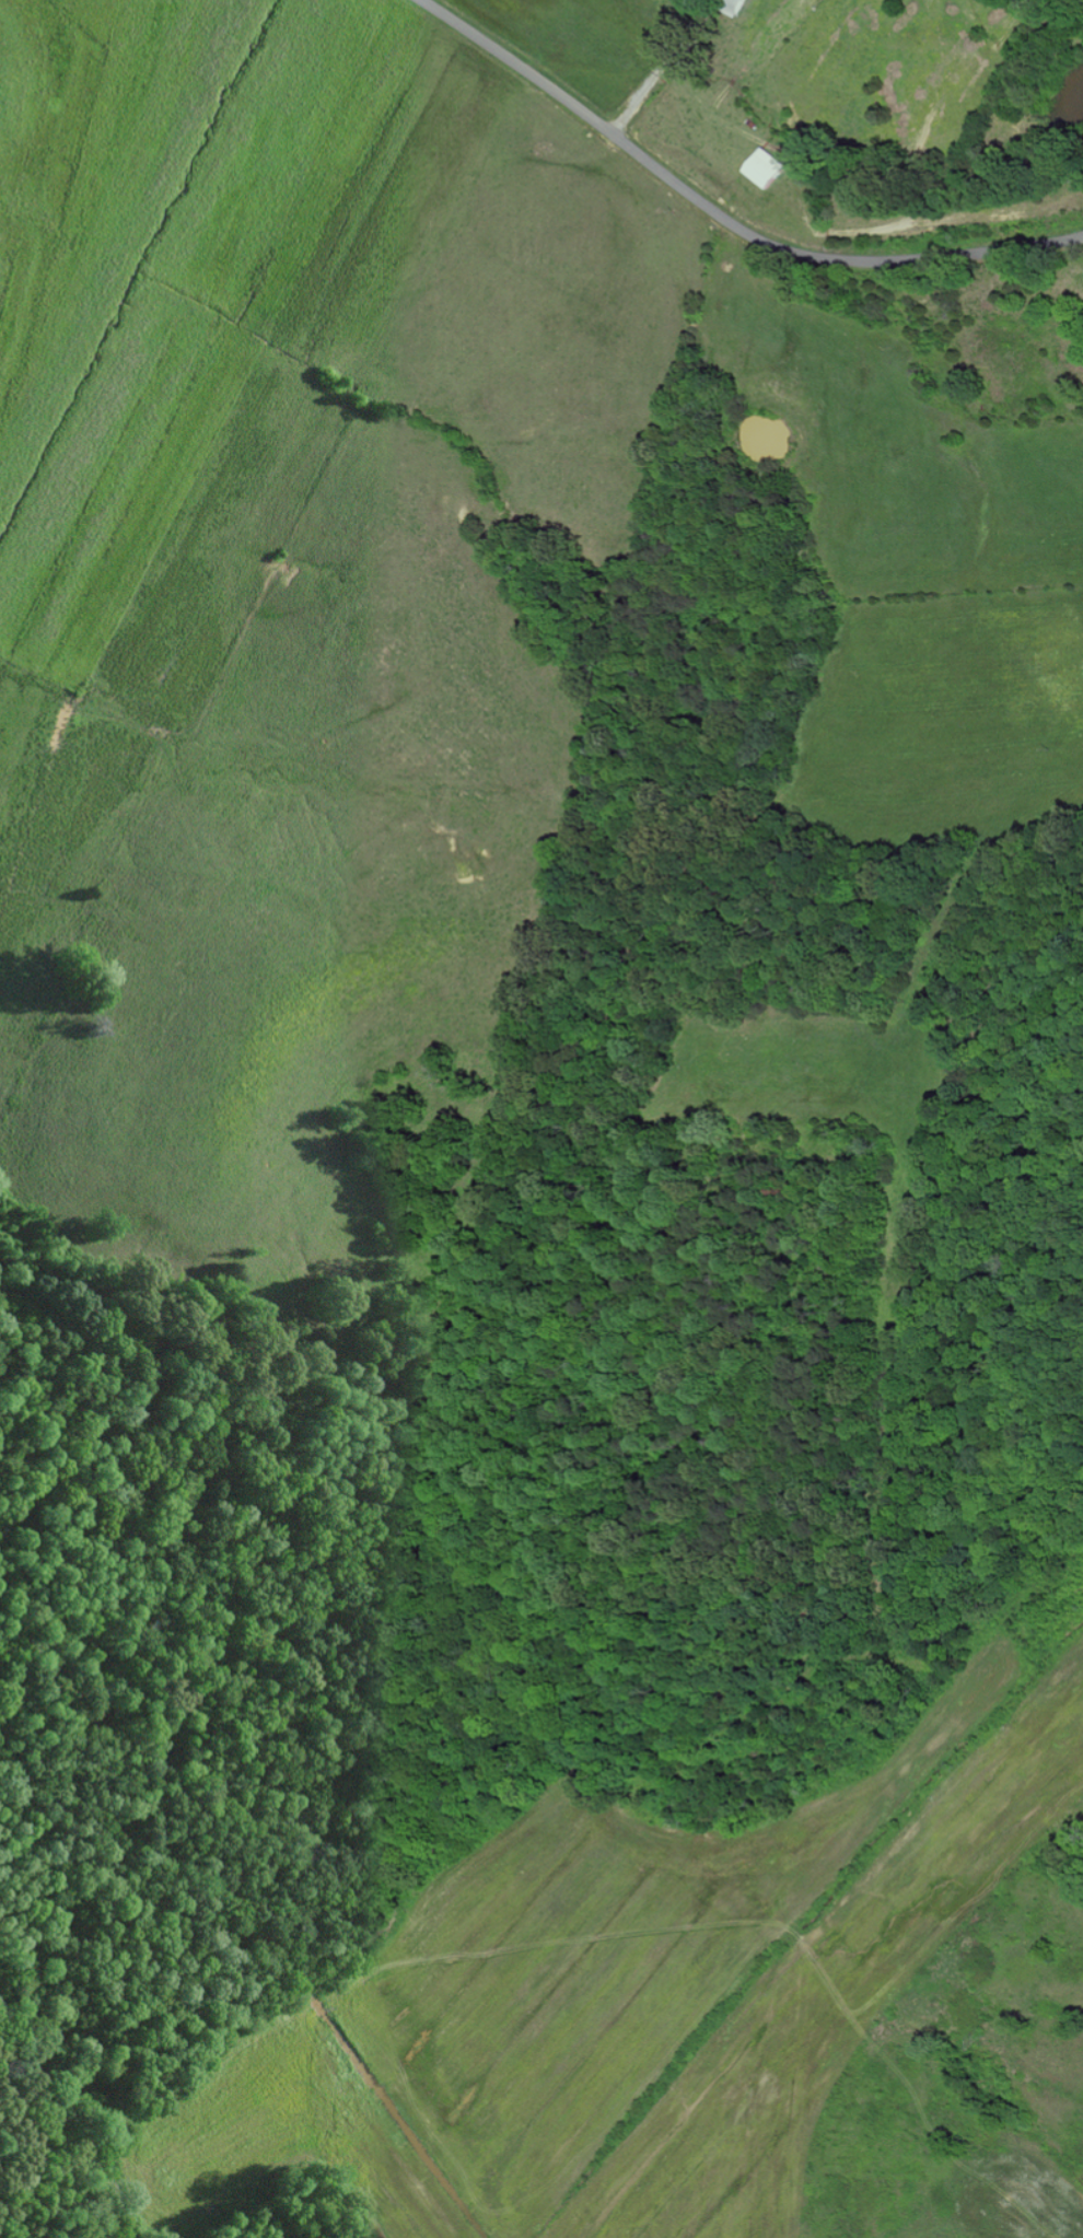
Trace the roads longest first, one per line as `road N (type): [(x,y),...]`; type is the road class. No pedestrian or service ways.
road 1 (tertiary): [(1082,238),(922,259),(836,259),(780,246),(729,220),(423,0)]
road 2 (track): [(610,132),(695,28)]

